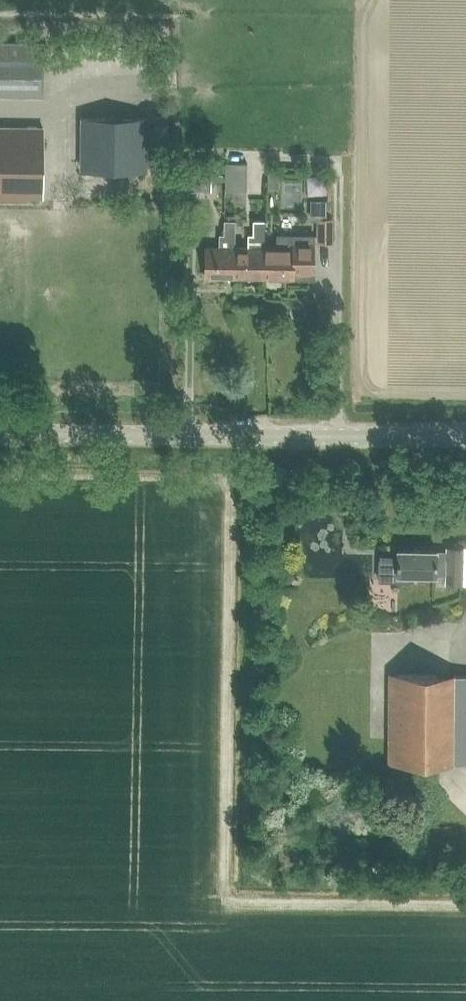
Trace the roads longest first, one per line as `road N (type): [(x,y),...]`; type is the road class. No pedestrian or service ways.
road 1 (unclassified): [(465,438),(0,434)]

